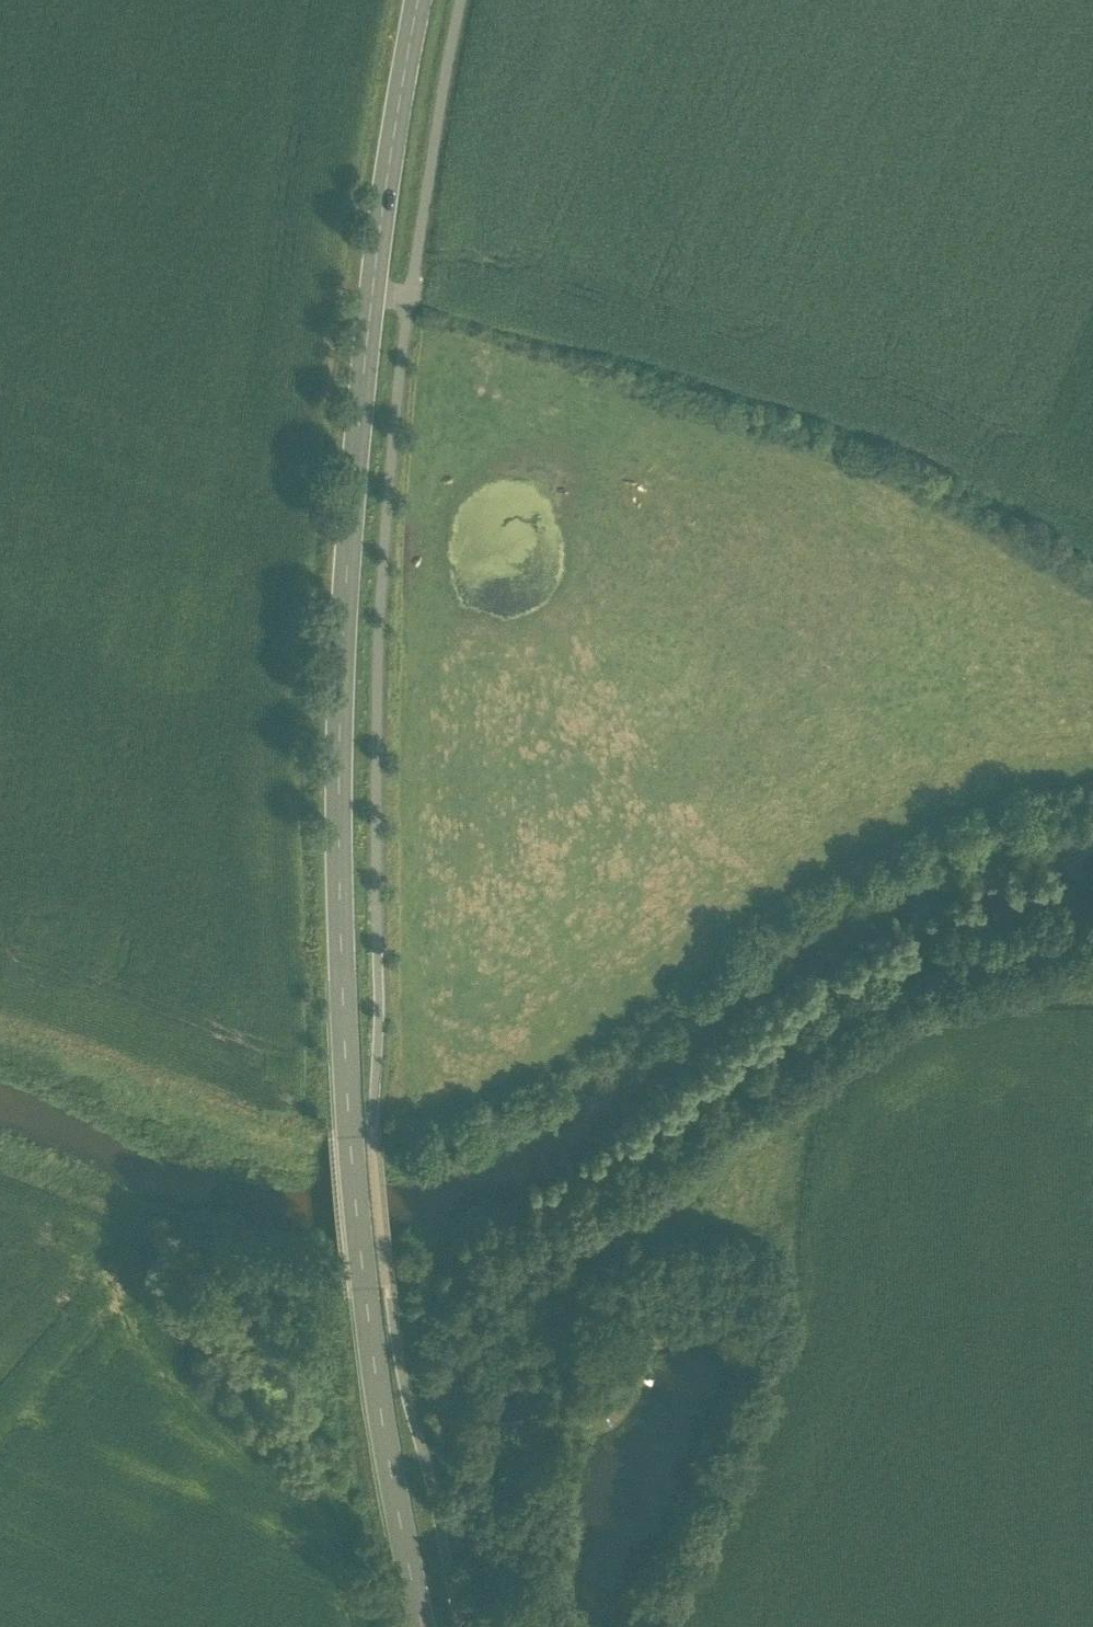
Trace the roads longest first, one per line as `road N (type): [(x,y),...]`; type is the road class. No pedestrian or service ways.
road 1 (secondary): [(421,1626),(366,1294),(349,1125),(338,820),(345,590),(367,336),(421,0)]

